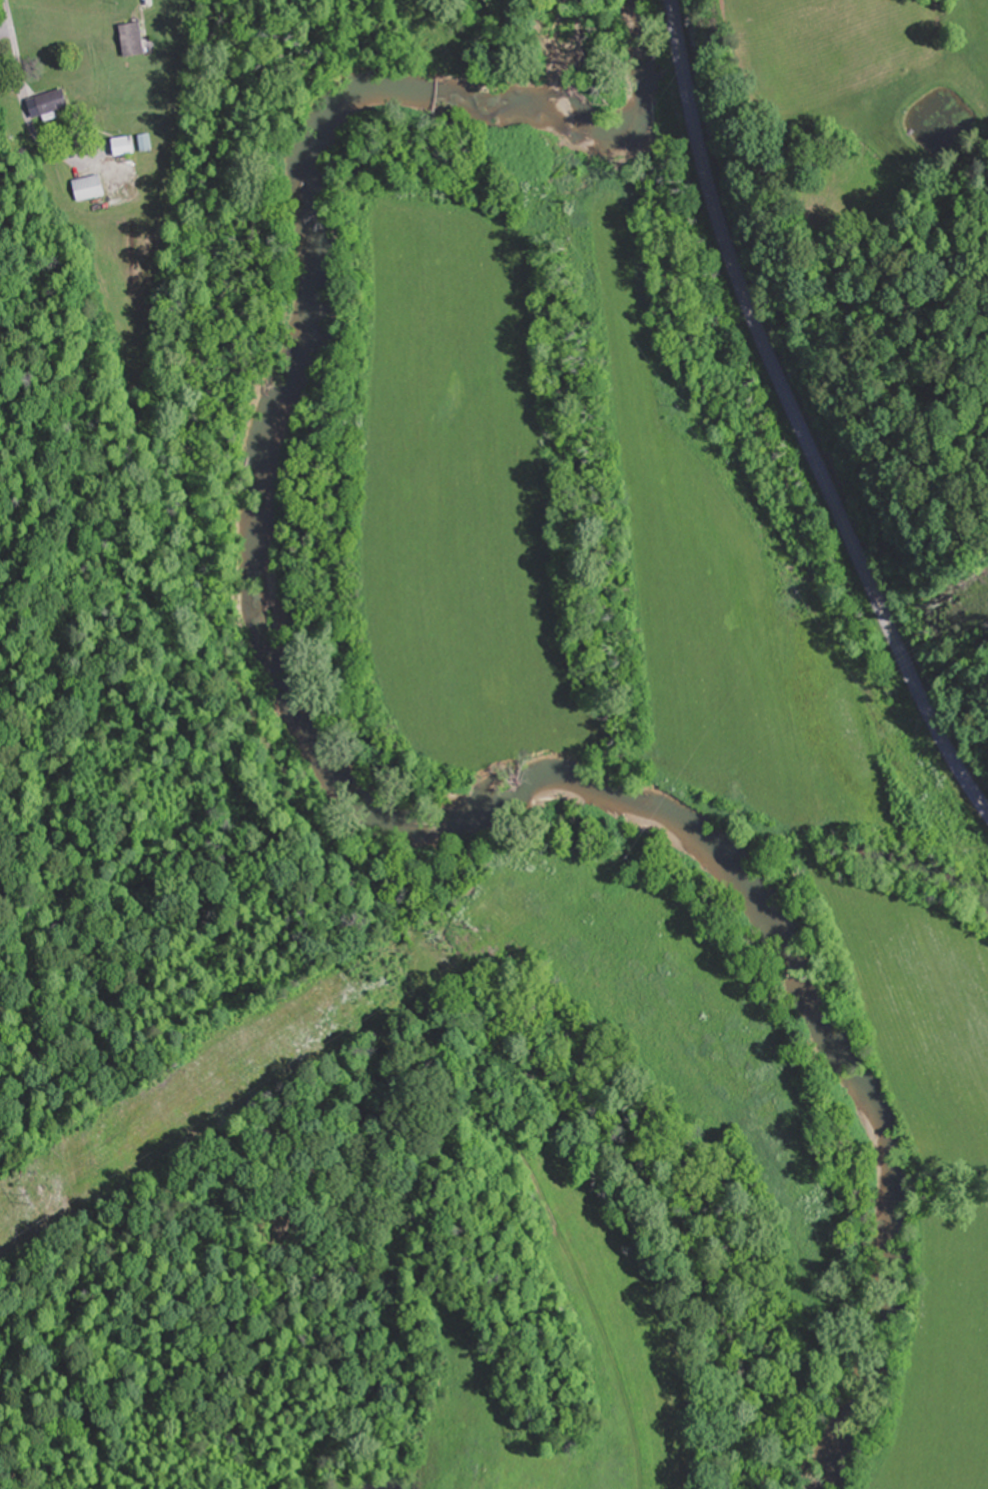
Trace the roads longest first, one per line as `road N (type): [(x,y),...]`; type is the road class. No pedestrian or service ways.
road 1 (secondary): [(987,813),(926,710),(752,319),(701,159),(672,0)]

